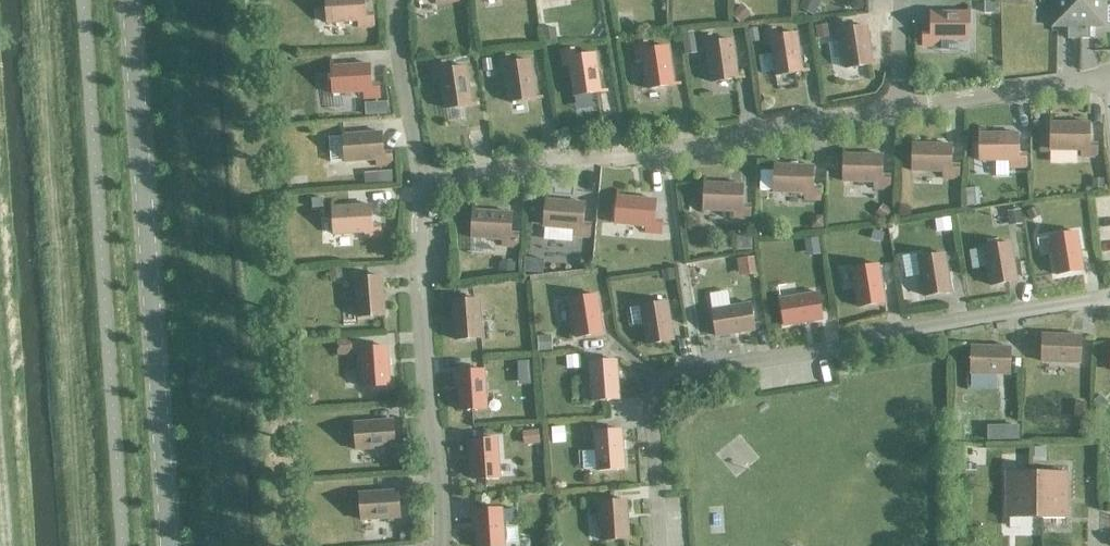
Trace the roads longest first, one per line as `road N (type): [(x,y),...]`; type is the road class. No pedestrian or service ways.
road 1 (residential): [(1109,293),(650,376),(661,545)]
road 2 (unclassified): [(131,0),(170,545)]
road 3 (residential): [(421,180),(897,108)]
road 4 (residential): [(440,545),(417,246),(421,180)]
road 5 (residential): [(897,108),(1108,75)]
road 6 (residential): [(396,0),(421,180)]

